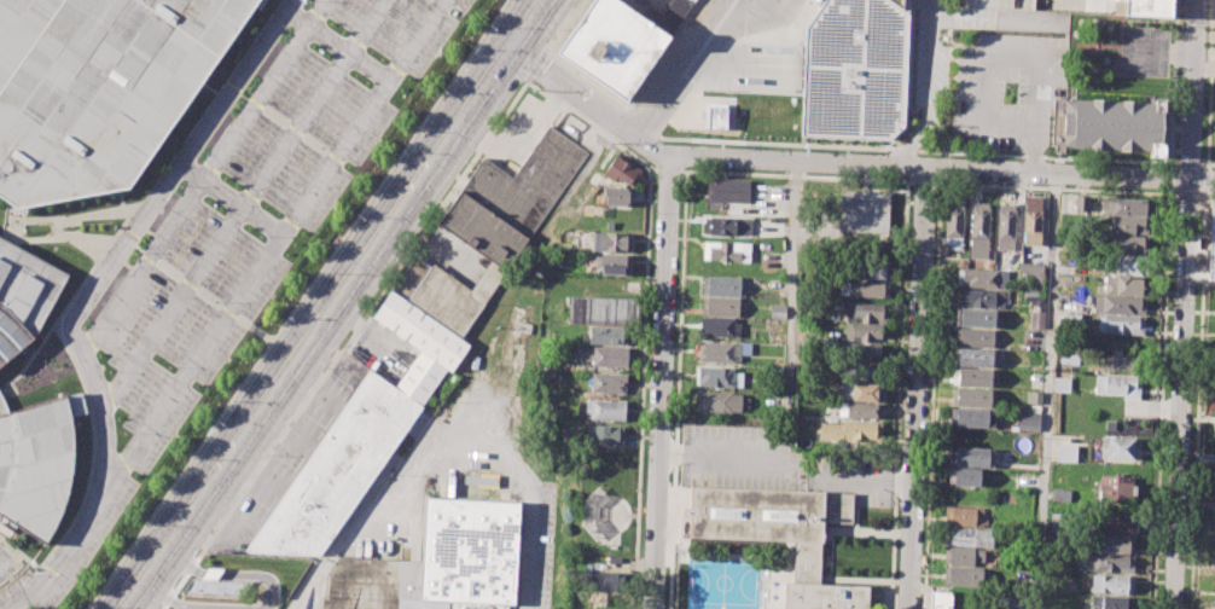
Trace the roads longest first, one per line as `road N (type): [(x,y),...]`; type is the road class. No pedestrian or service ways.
road 1 (secondary): [(547,0),(126,608)]
road 2 (residential): [(1190,180),(670,155),(638,137)]
road 3 (residential): [(670,155),(652,608)]
road 4 (residential): [(926,168),(909,608)]
road 5 (residential): [(1173,608),(1190,180)]
road 6 (residential): [(1196,0),(1190,180)]
road 7 (residential): [(933,0),(930,108),(900,167)]
road 8 (residential): [(734,0),(638,137)]
road 9 (residential): [(638,137),(515,50)]

